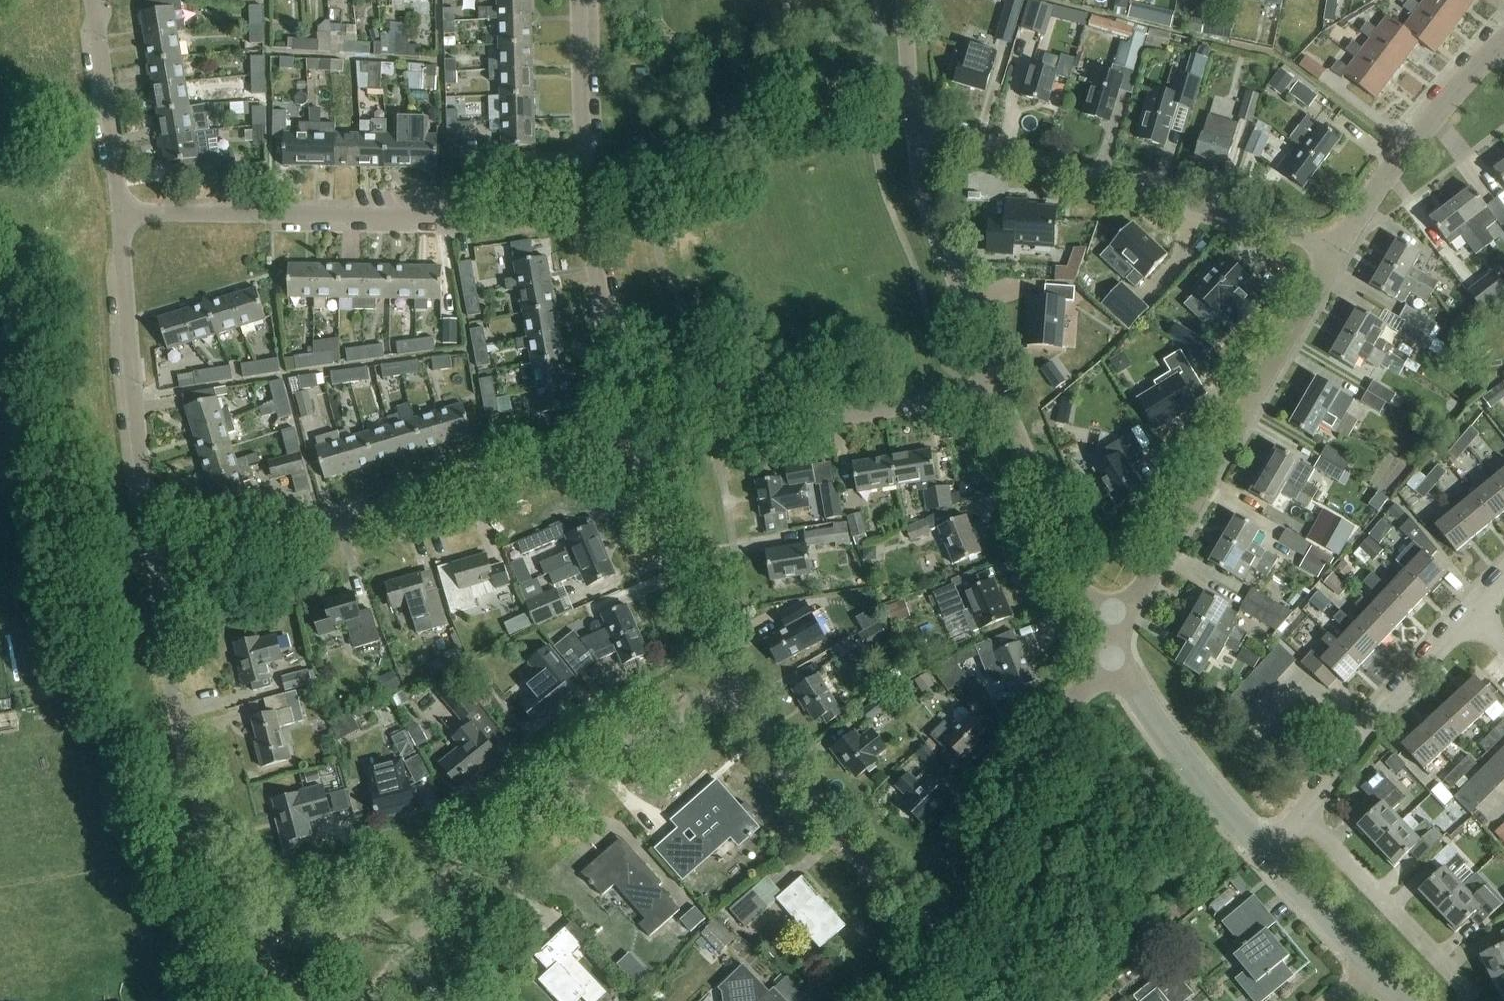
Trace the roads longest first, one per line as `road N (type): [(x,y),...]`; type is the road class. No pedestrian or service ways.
road 1 (residential): [(382,917),(306,941),(282,942),(251,923),(230,888),(193,786),(150,560)]
road 2 (residential): [(150,560),(493,477),(630,452)]
road 3 (residential): [(588,219),(124,213)]
road 4 (residential): [(1333,257),(1307,240),(914,122)]
road 5 (unclassified): [(1125,618),(1333,257)]
road 6 (residential): [(630,452),(998,387)]
road 7 (residential): [(150,560),(126,402),(124,213)]
road 8 (residential): [(460,878),(645,739),(735,694)]
road 9 (unclassified): [(942,933),(1109,650)]
road 10 (residential): [(942,933),(828,823),(735,694)]
road 11 (residential): [(998,387),(929,220),(914,122)]
road 12 (unclassified): [(1333,257),(1371,196),(1503,44)]
road 13 (residential): [(1125,618),(1099,599),(998,387)]
road 14 (residential): [(1303,814),(1476,611)]
road 15 (residential): [(735,694),(630,452)]
road 16 (residential): [(1265,856),(1109,650)]
road 17 (residential): [(1467,1000),(1455,978),(1303,814)]
road 18 (residential): [(630,452),(588,219)]
road 19 (residential): [(588,219),(581,0)]
road 20 (residential): [(124,213),(91,0)]
road 21 (residential): [(1378,972),(1265,856)]
road 22 (residential): [(914,122),(904,0)]

